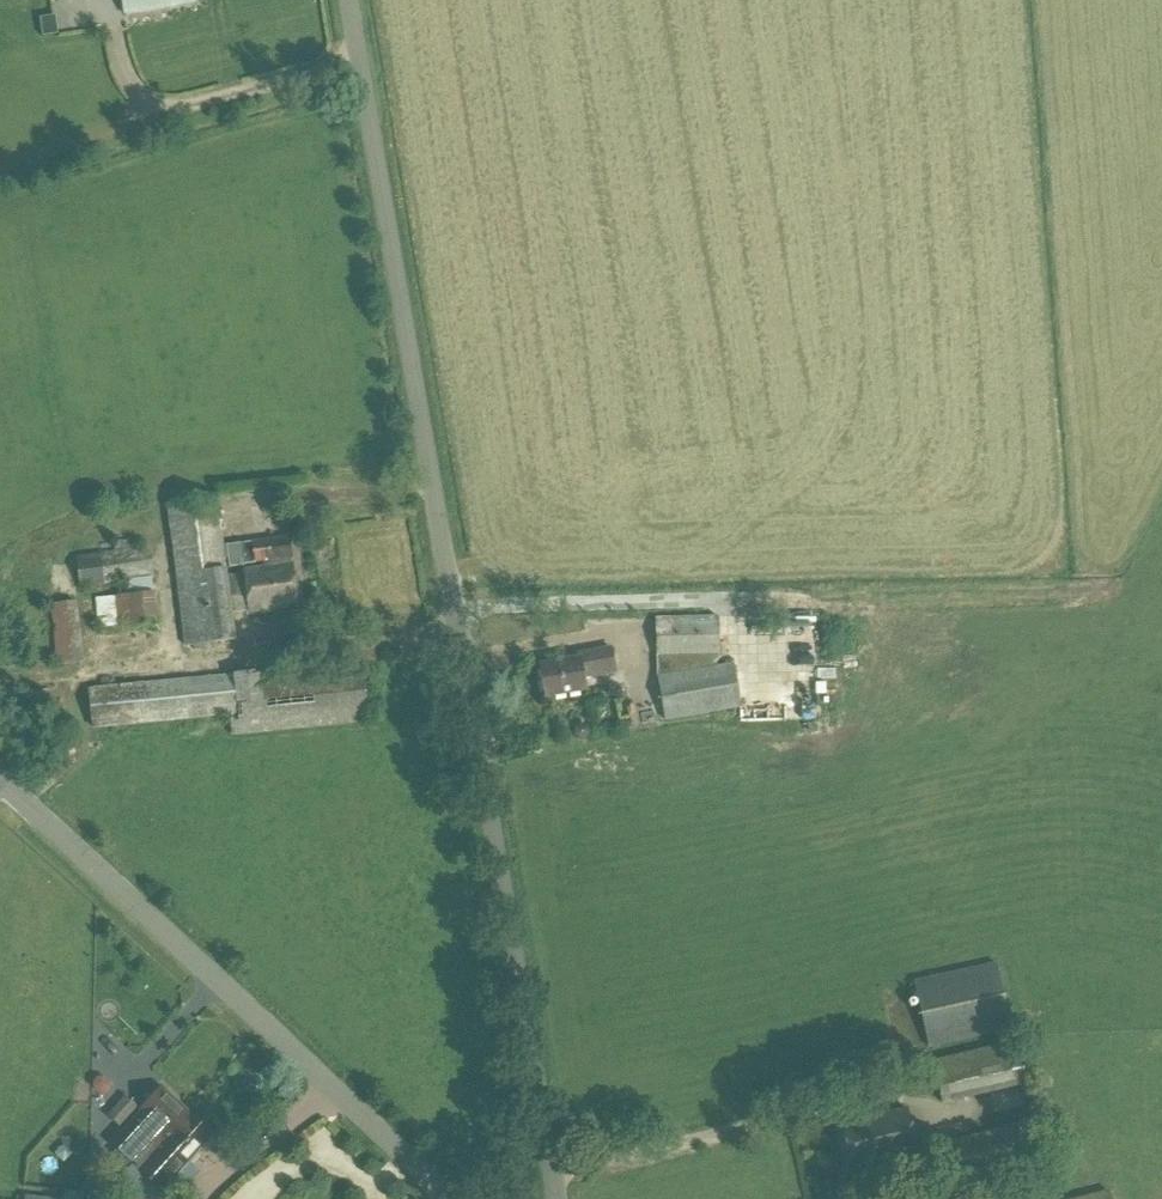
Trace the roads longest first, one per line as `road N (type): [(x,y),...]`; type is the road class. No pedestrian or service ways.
road 1 (unclassified): [(555,1198),(351,0)]
road 2 (unclassified): [(448,1198),(158,922),(0,784)]

